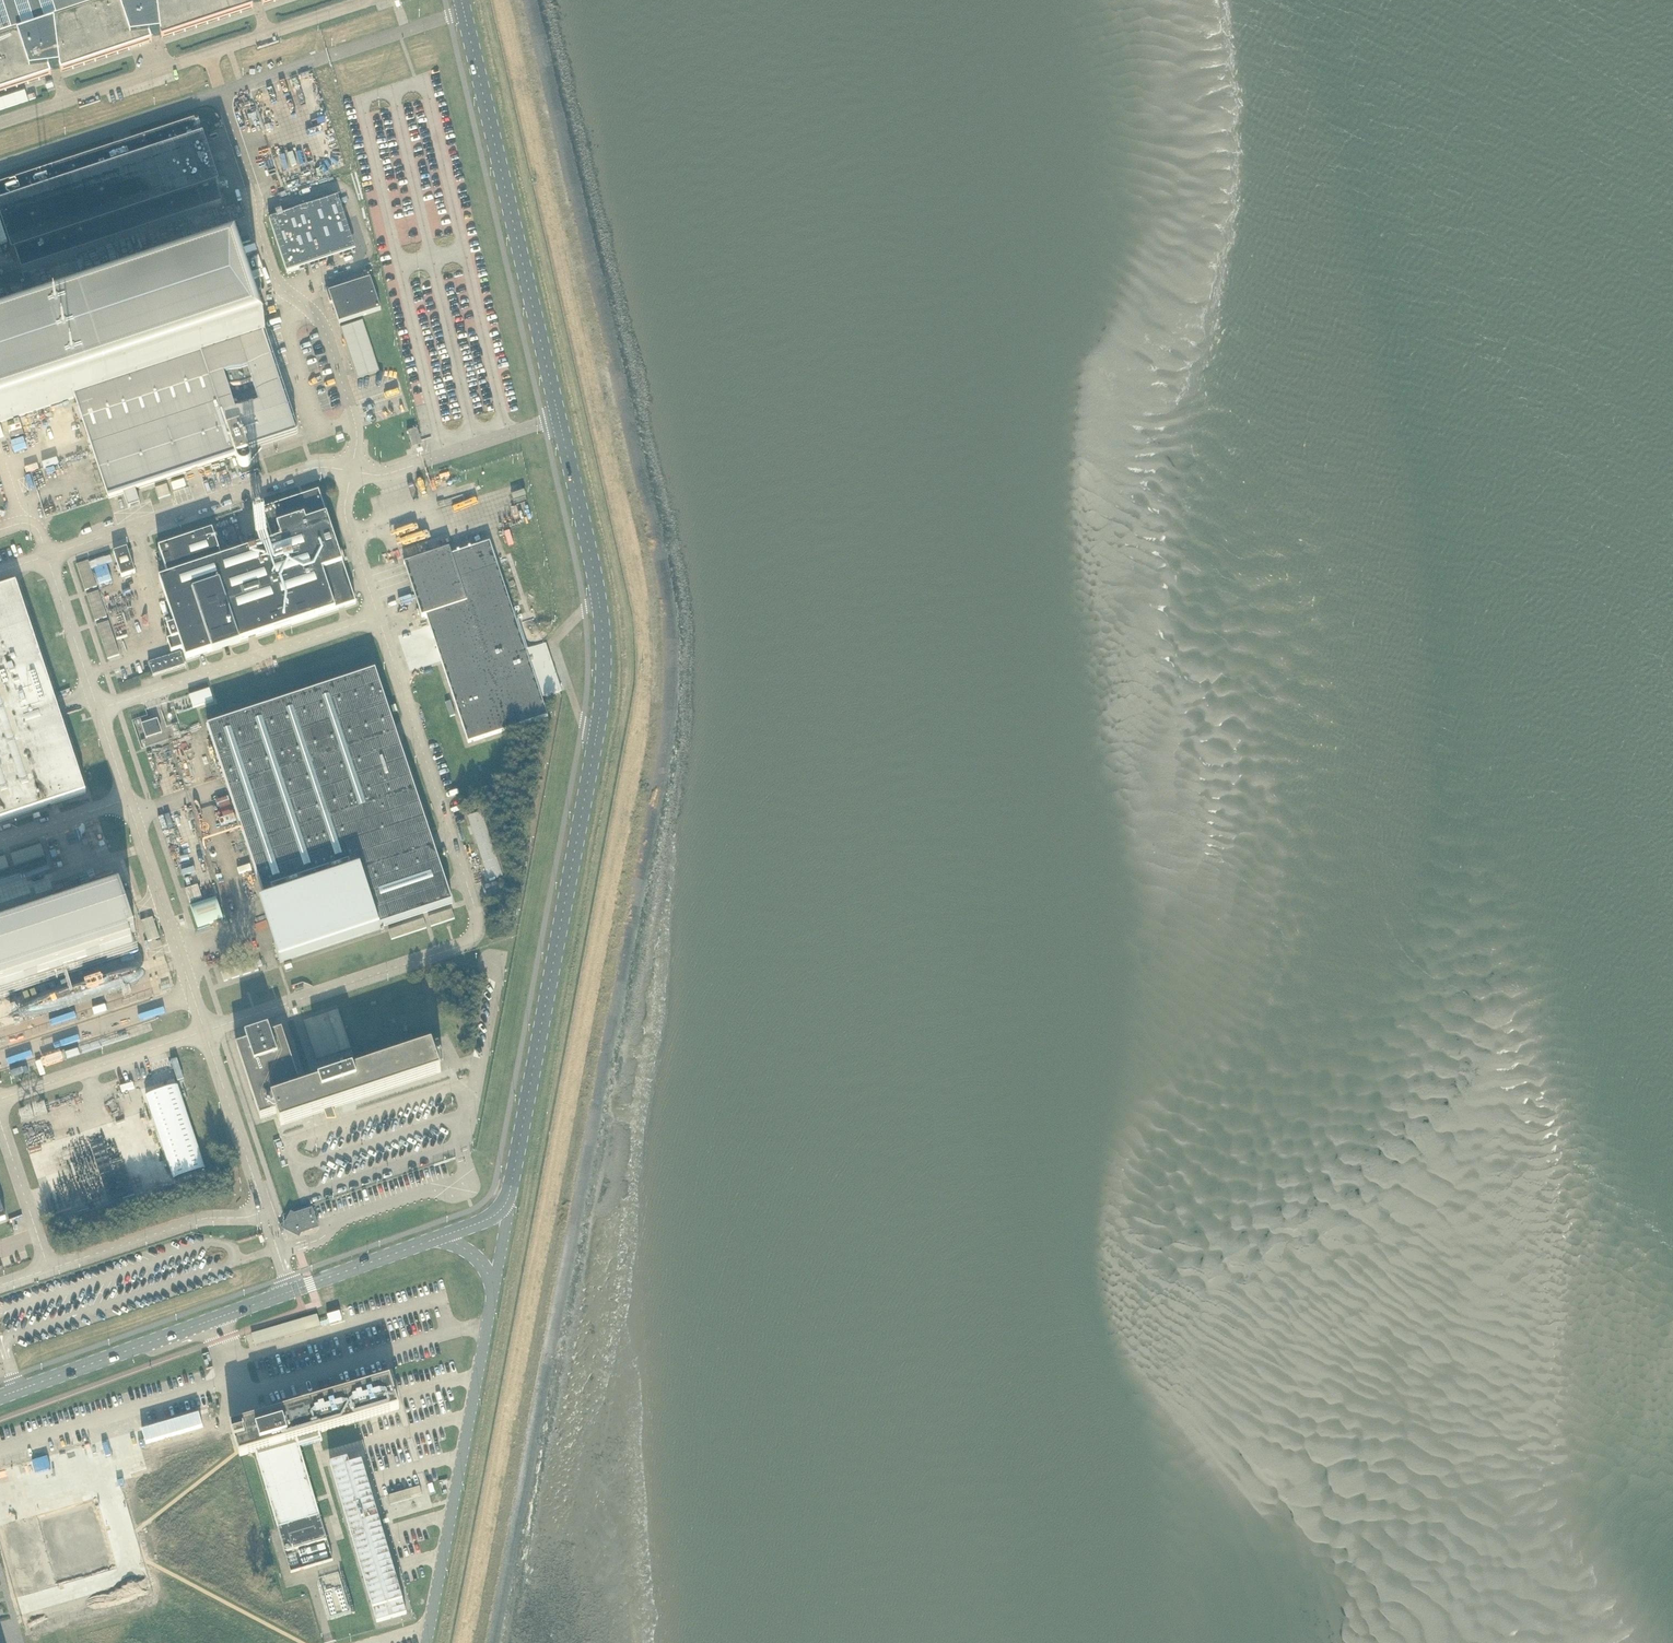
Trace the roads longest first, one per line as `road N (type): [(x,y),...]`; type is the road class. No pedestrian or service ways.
road 1 (unclassified): [(507,1203),(601,716),(605,654),(592,563),(465,12)]
road 2 (unclassified): [(465,12),(0,164)]
road 3 (unclassified): [(427,1642),(494,1294)]
road 4 (unclassified): [(0,1397),(292,1291)]
road 5 (unclassified): [(292,1291),(435,1239)]
road 6 (track): [(456,1642),(479,1525)]

